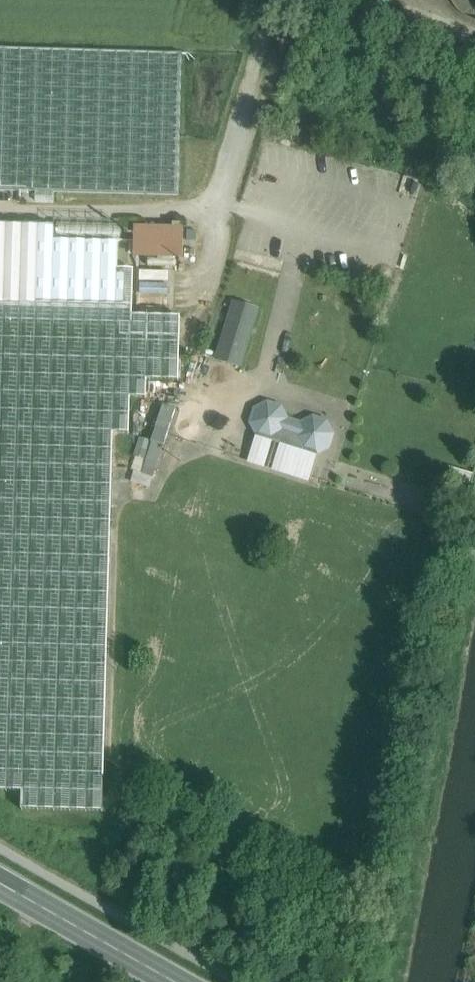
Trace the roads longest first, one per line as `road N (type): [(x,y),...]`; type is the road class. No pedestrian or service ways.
road 1 (track): [(227,221),(245,114),(286,0)]
road 2 (primary): [(0,891),(158,981)]

